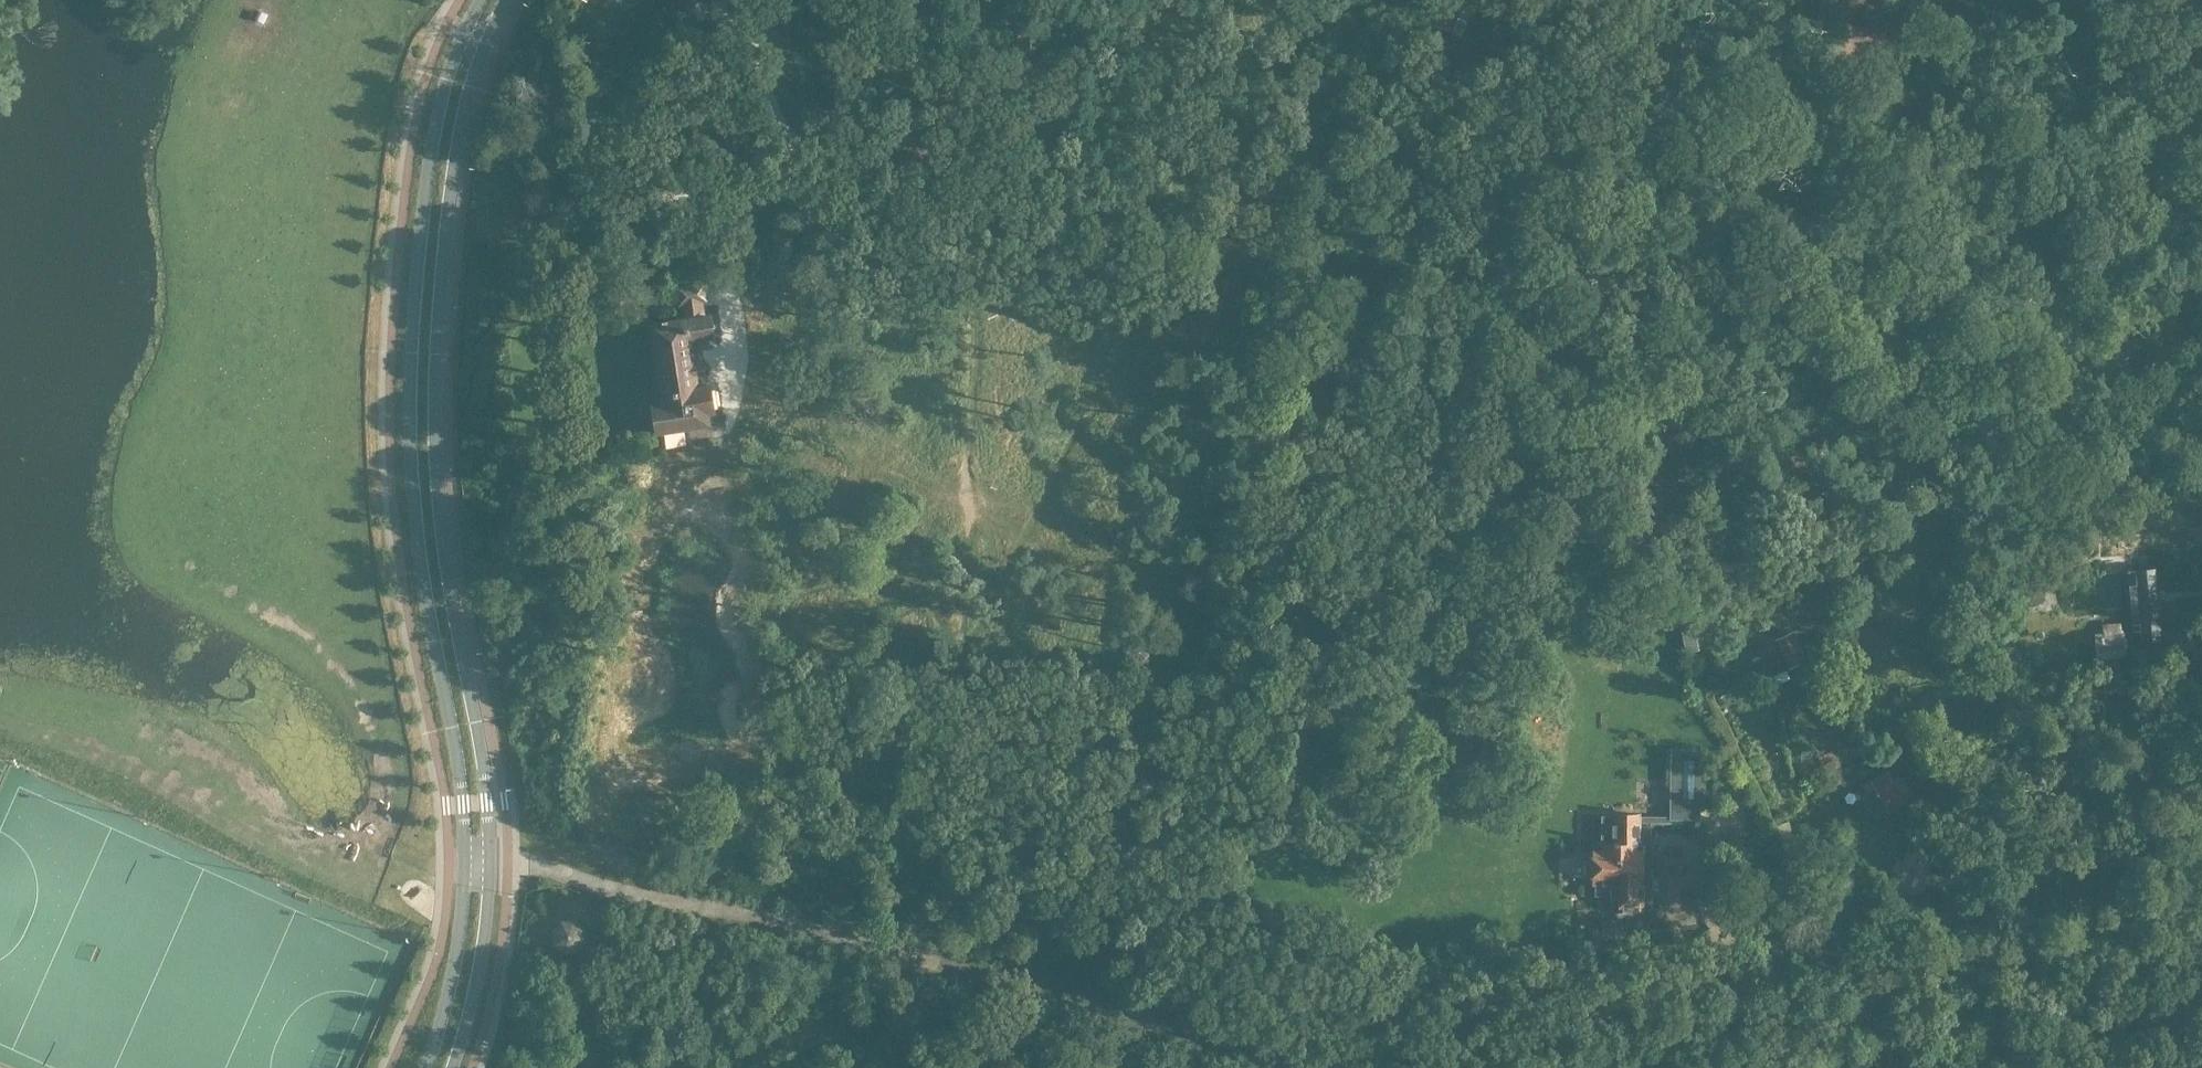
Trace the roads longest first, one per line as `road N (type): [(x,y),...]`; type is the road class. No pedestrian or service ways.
road 1 (track): [(2201,956),(1996,952),(1664,962),(1402,1024),(1255,1047),(1140,1021),(836,928),(508,862)]
road 2 (tertiary): [(464,34),(425,191),(410,415),(416,533),(457,765),(465,858)]
road 3 (tertiary): [(490,861),(487,787),(446,546),(438,405),(457,149),(487,43)]
road 4 (tertiary): [(465,858),(455,962),(427,1067)]
road 5 (tertiary): [(454,1067),(481,969),(490,861)]

